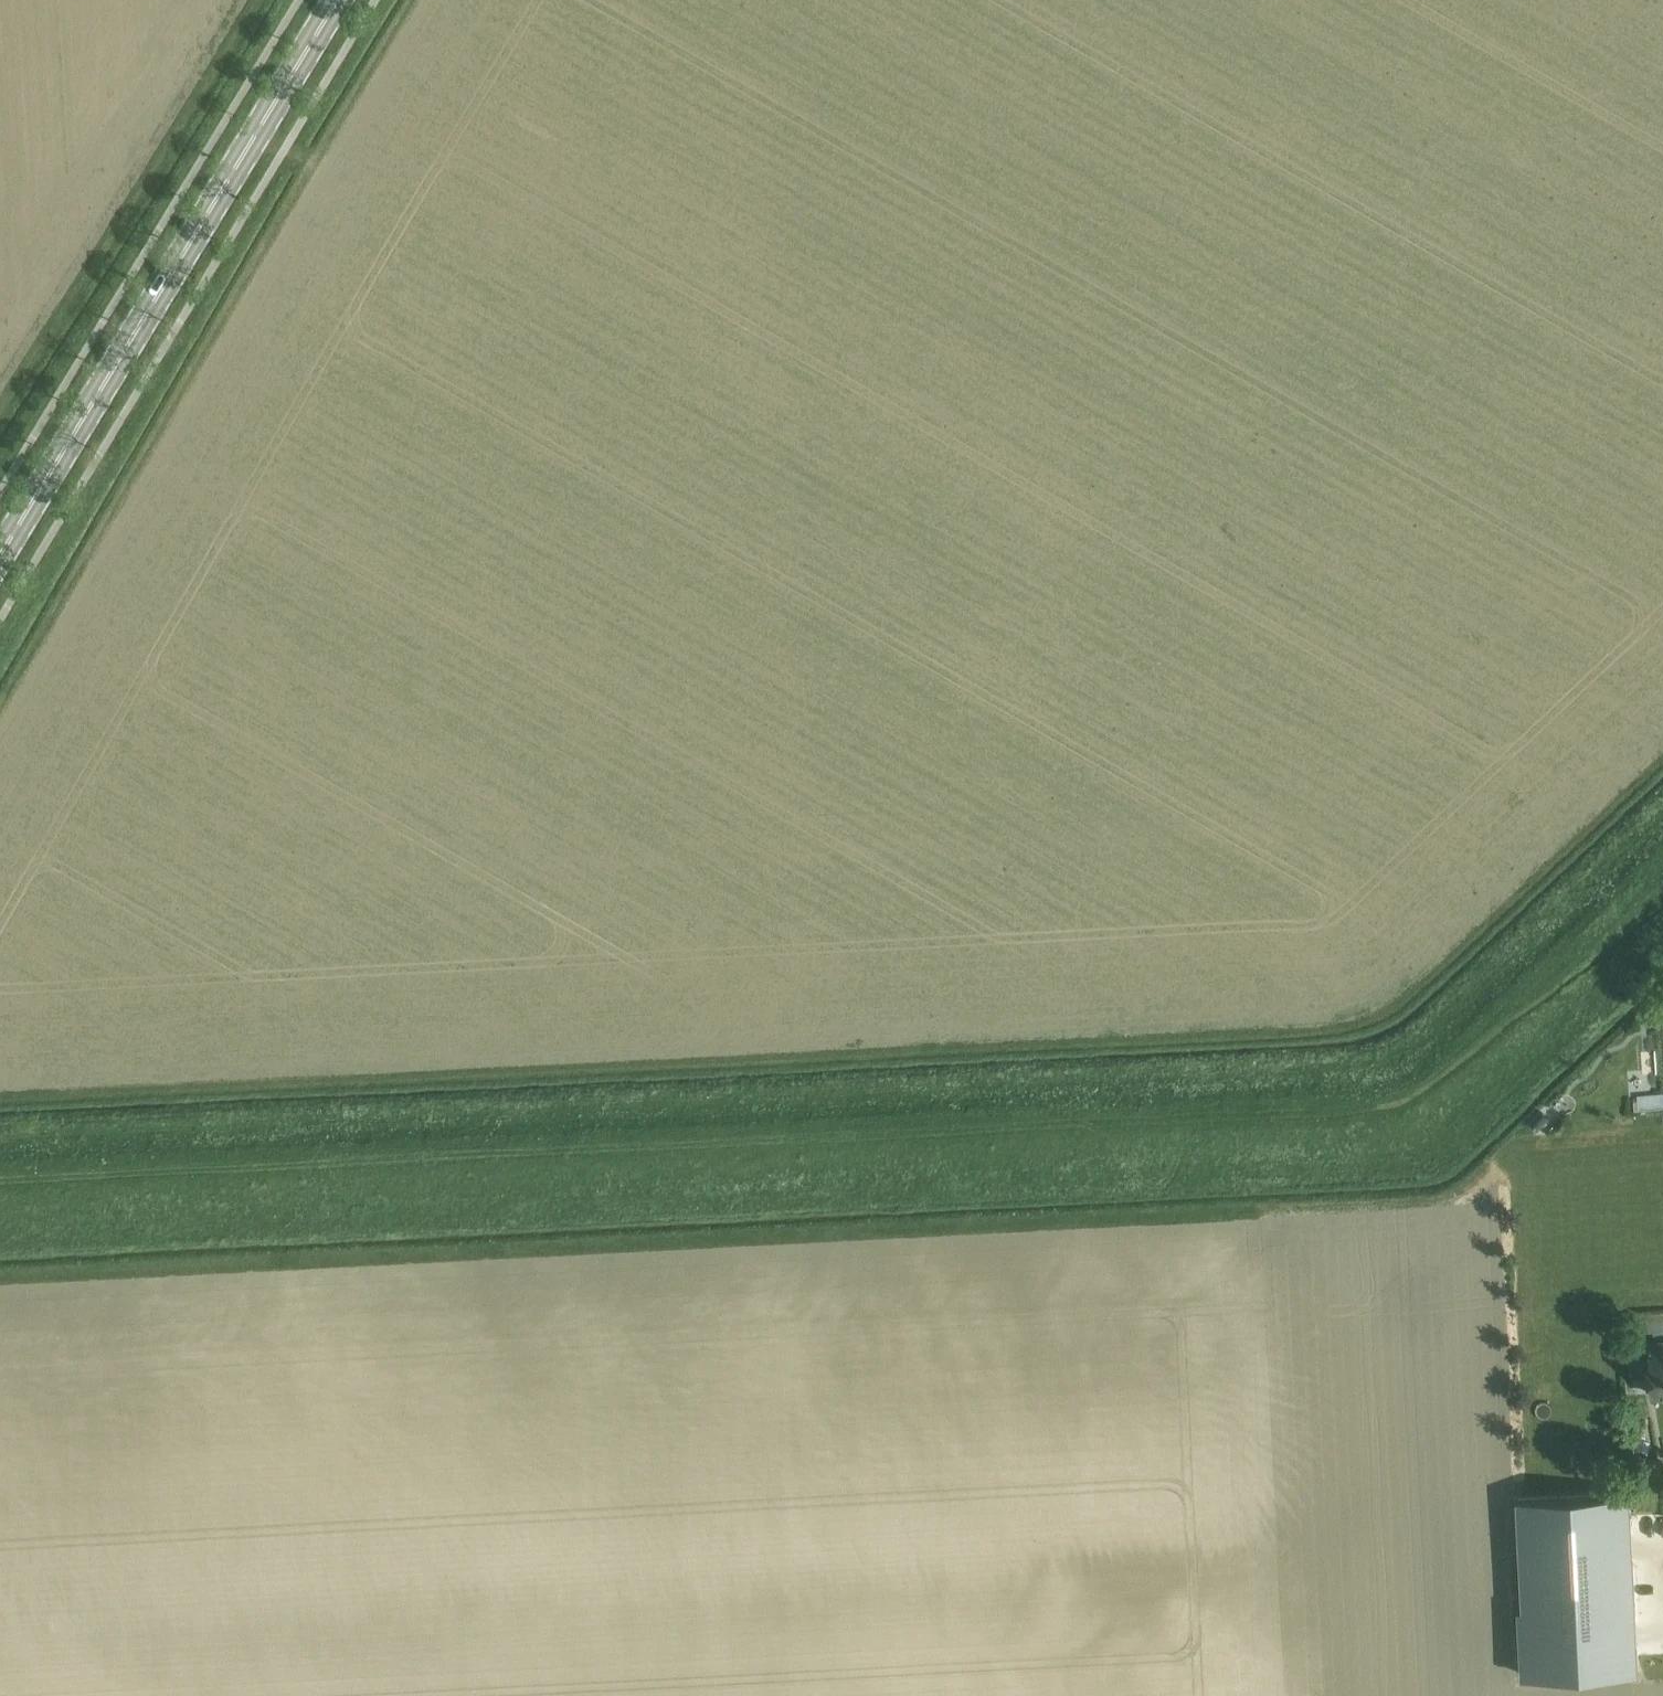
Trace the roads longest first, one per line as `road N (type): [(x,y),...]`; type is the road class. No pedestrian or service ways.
road 1 (track): [(1662,965),(1403,1143),(0,1227)]
road 2 (secondary): [(0,554),(336,0)]

